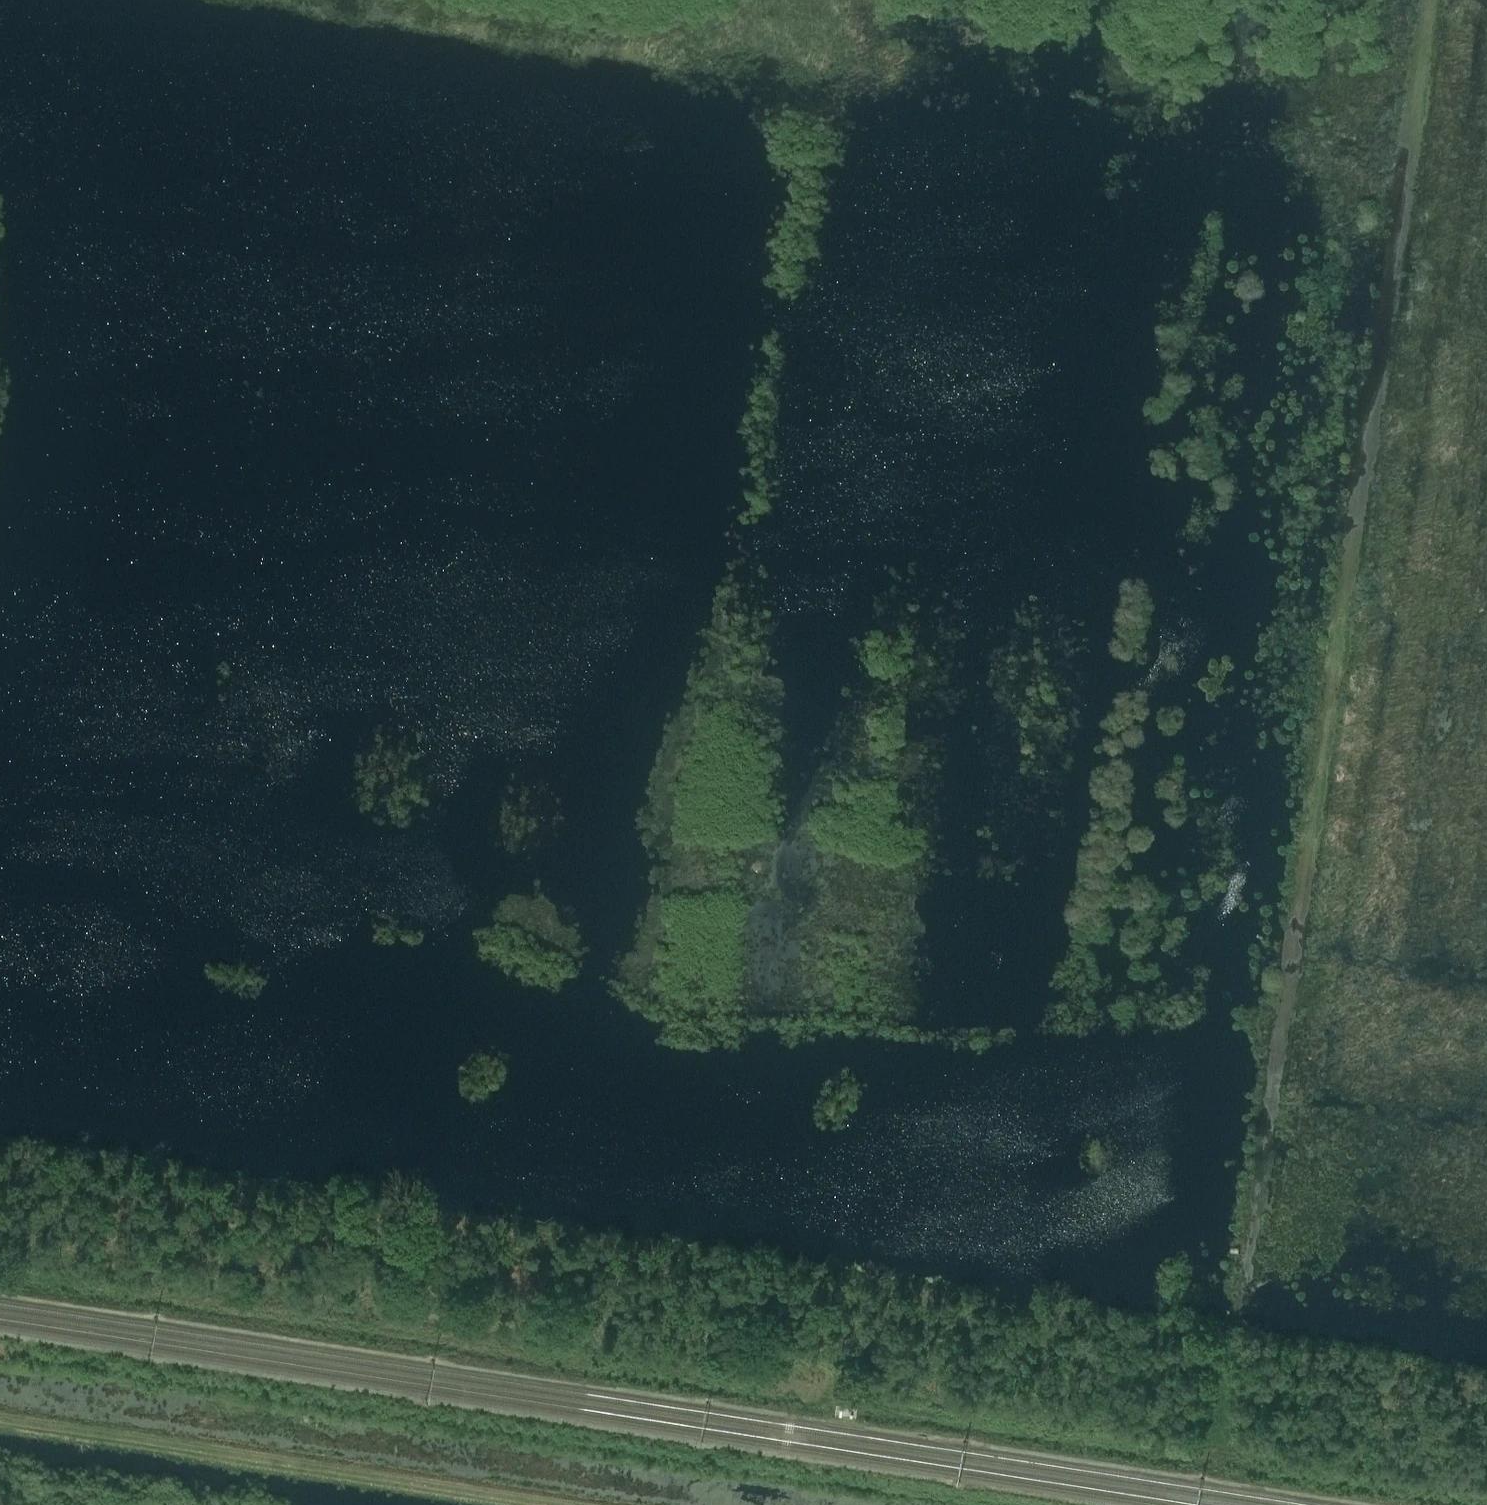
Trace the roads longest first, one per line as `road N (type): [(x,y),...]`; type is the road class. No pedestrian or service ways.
road 1 (track): [(1427,0),(1238,1305)]
road 2 (track): [(0,1419),(562,1504)]

